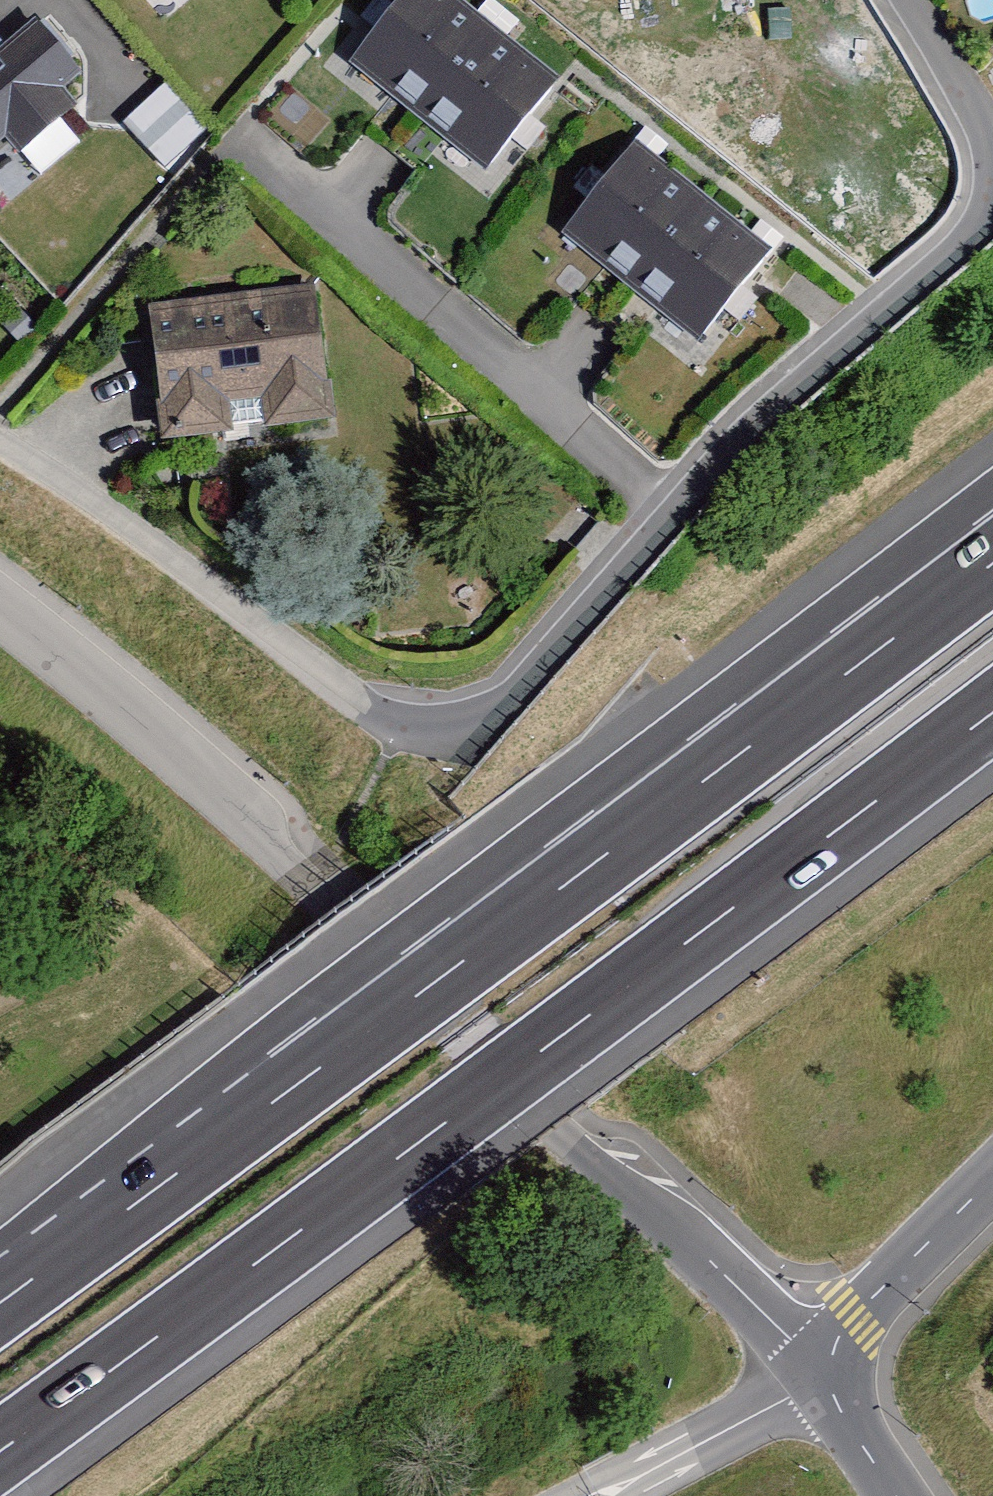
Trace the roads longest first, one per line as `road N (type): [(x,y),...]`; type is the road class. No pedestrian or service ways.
road 1 (residential): [(992,185),(977,224),(711,462),(519,690),(497,710),(466,721),(435,728),(382,718),(0,451)]
road 2 (motorway): [(0,1451),(992,712)]
road 3 (residential): [(825,1376),(575,1122),(0,590)]
road 4 (motorway): [(822,687),(0,1300)]
road 5 (unclassified): [(825,1376),(855,1316),(992,1166)]
road 6 (motorway): [(992,534),(822,687)]
road 7 (motorway): [(992,558),(822,687)]
road 8 (residential): [(904,0),(992,151)]
road 9 (unclassified): [(896,1495),(825,1376)]

